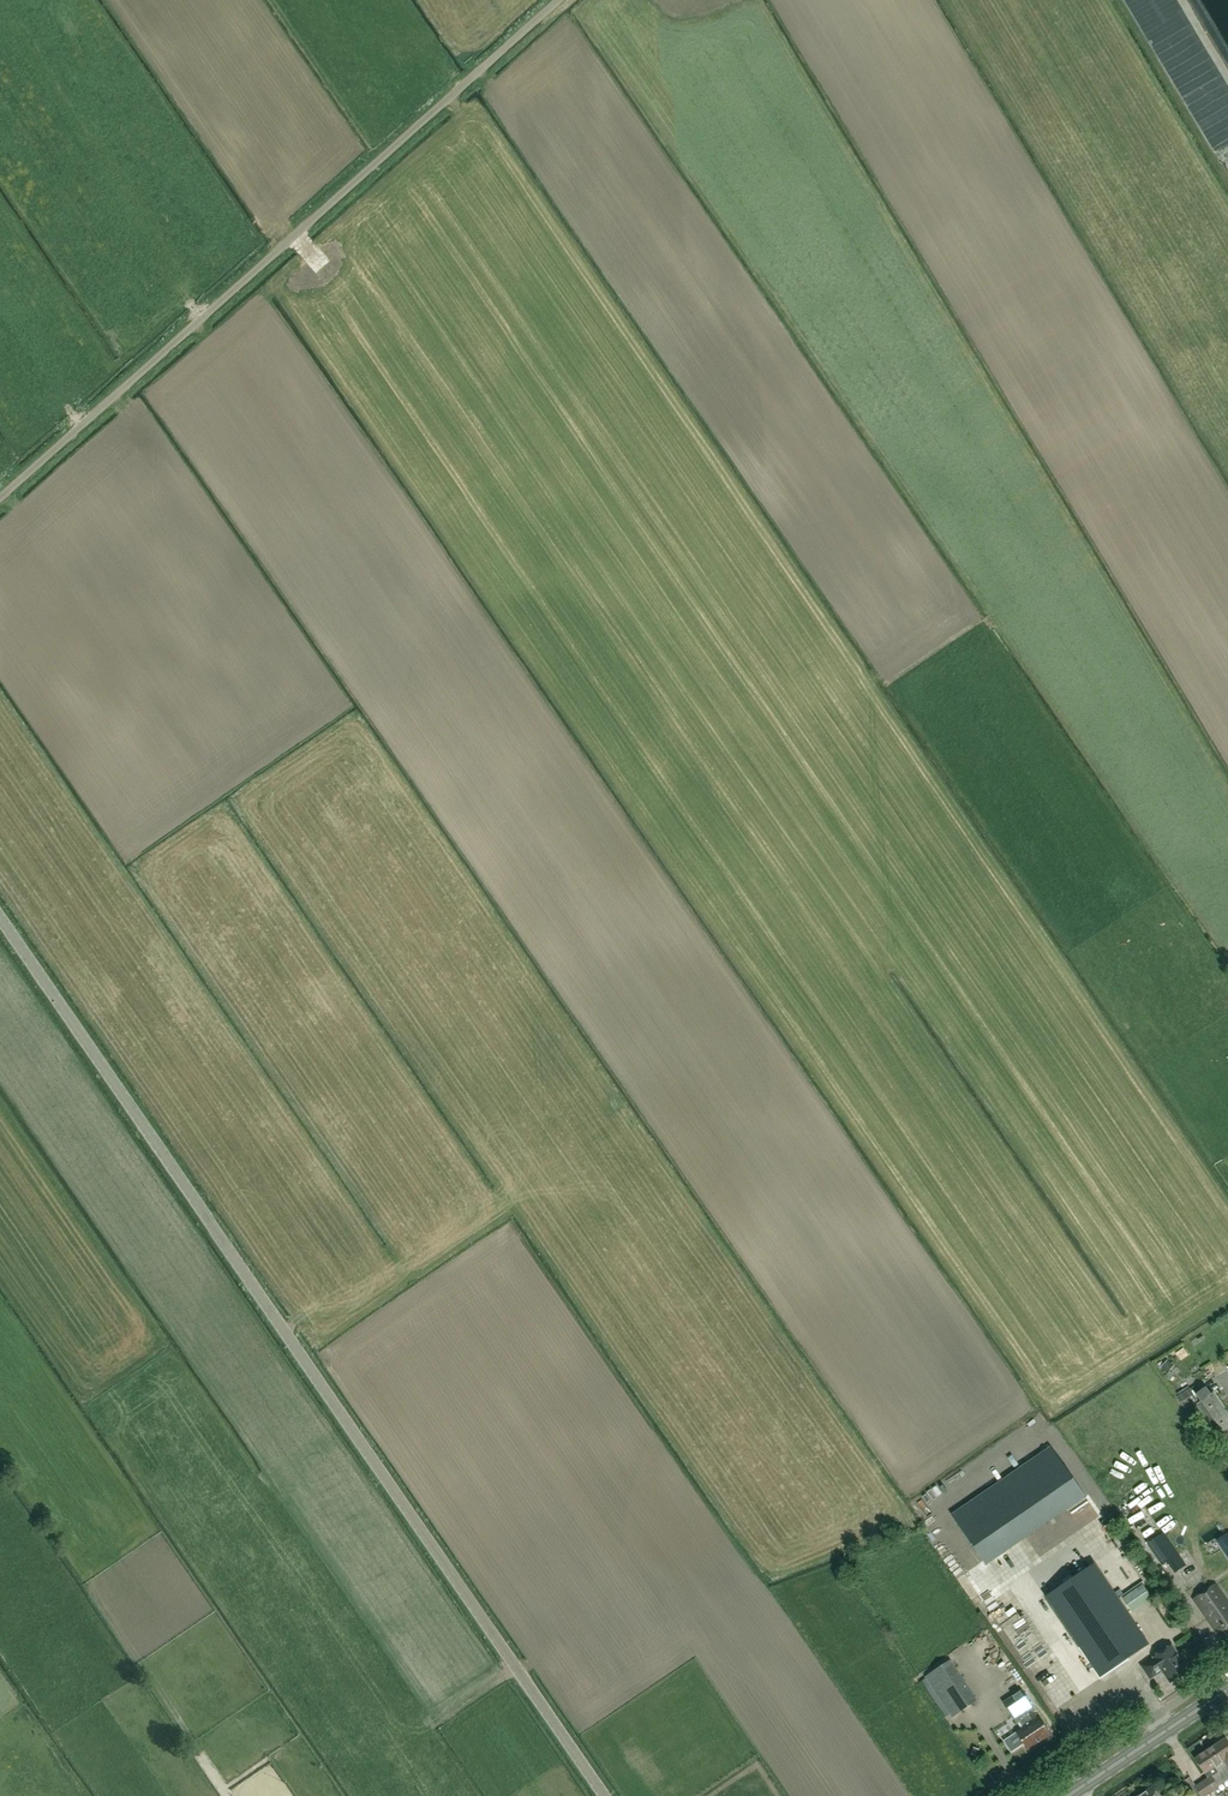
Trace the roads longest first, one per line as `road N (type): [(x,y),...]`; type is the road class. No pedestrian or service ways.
road 1 (unclassified): [(605,1795),(0,917)]
road 2 (unclassified): [(0,498),(560,0)]
road 3 (primary): [(1064,1795),(1227,1689)]

